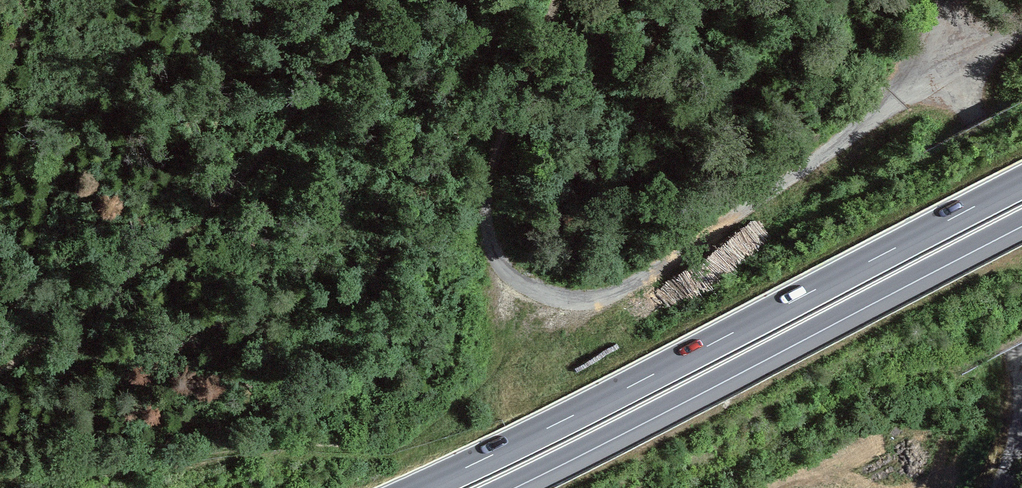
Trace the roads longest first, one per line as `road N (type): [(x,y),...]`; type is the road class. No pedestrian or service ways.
road 1 (track): [(959,63),(634,282),(583,300),(557,297),(510,272),(493,245),(489,215),(500,150),(559,0)]
road 2 (trunk): [(1021,182),(421,487)]
road 3 (trunk): [(496,487),(1021,218)]
road 4 (track): [(959,63),(1021,383)]

